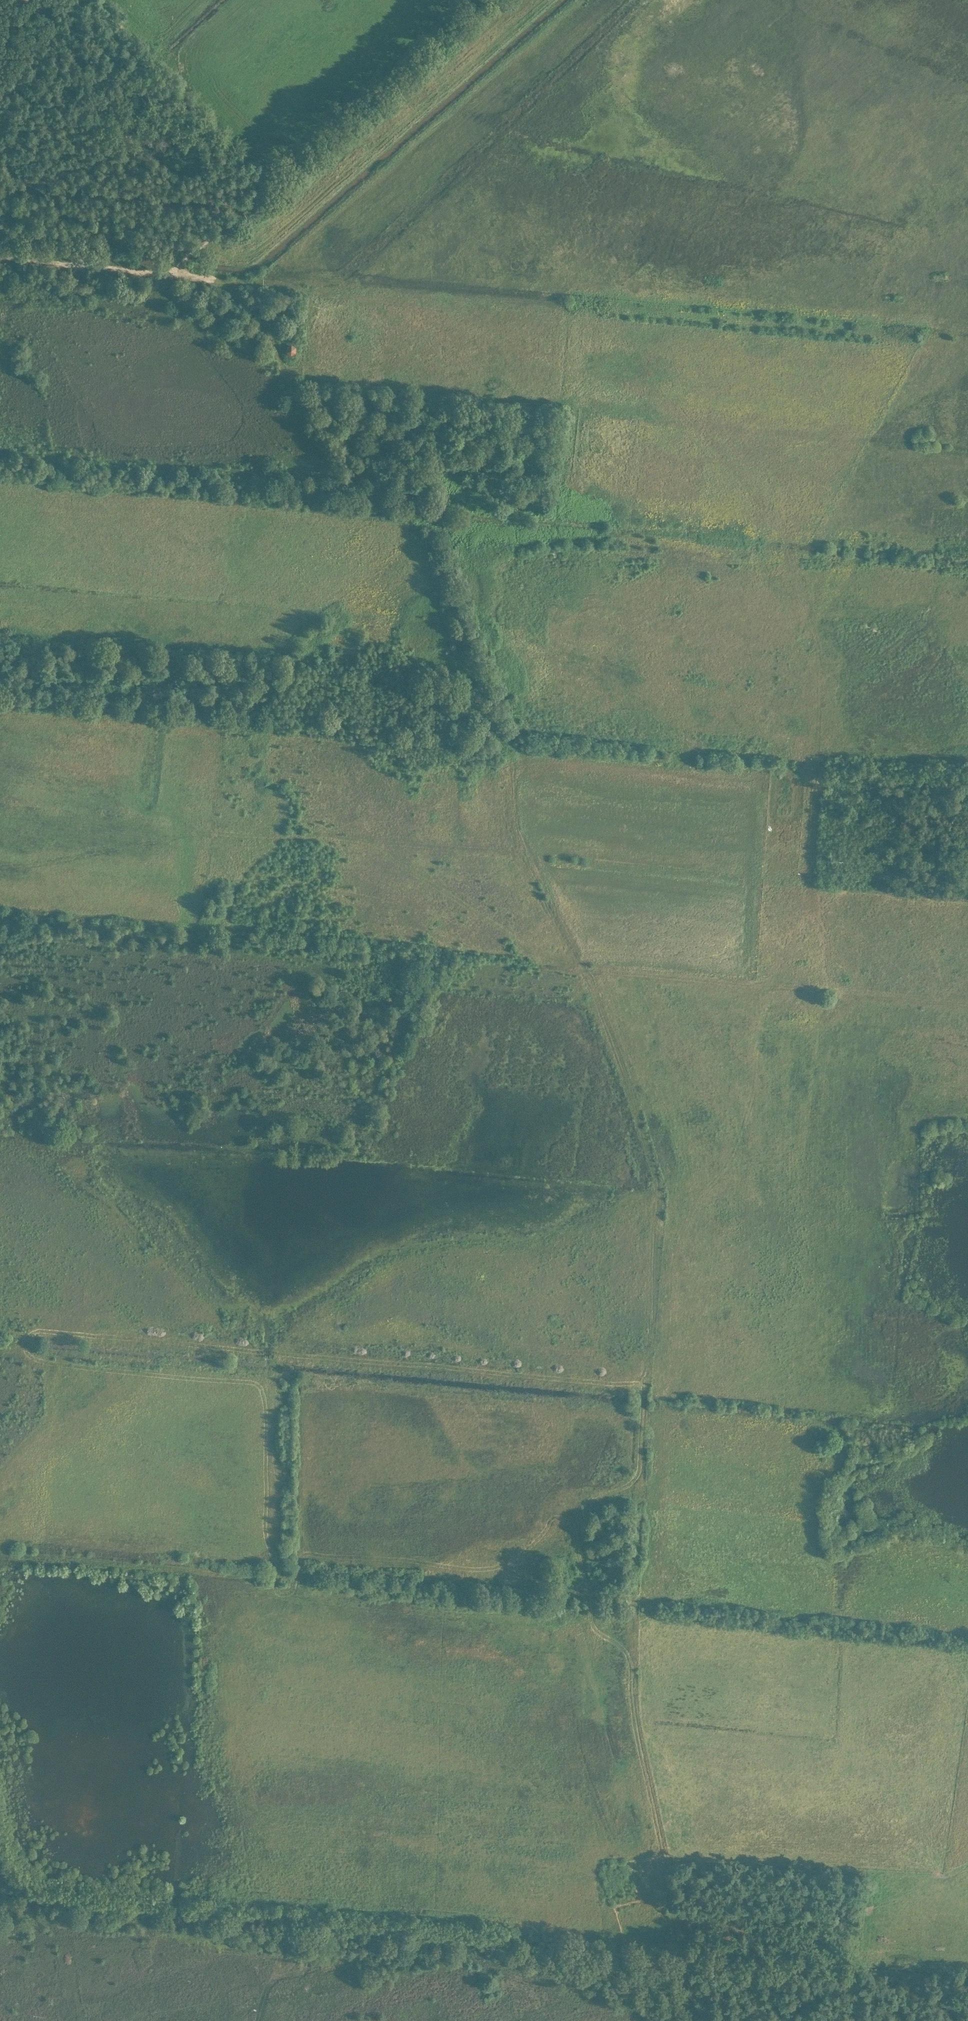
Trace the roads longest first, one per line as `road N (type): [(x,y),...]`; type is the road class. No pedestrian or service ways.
road 1 (track): [(641,1471),(657,1175),(648,1121),(586,971),(967,1001)]
road 2 (track): [(705,2020),(636,1718),(633,1669)]
road 3 (track): [(641,1471),(628,1487),(594,1496),(575,1527),(592,1620),(626,1649),(633,1669)]
road 4 (track): [(633,1669),(641,1471)]
road 5 (track): [(0,259),(178,277)]
road 6 (track): [(334,292),(178,277)]

